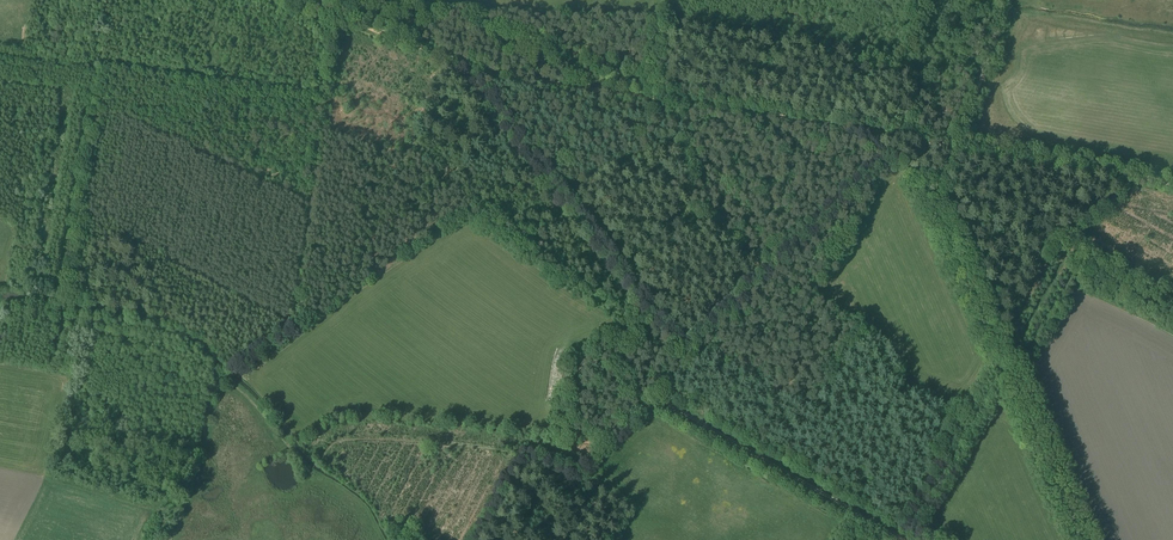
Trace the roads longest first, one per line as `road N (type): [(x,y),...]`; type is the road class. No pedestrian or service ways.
road 1 (track): [(1172,184),(461,68)]
road 2 (unclassified): [(1081,539),(938,203),(1008,0)]
road 3 (track): [(461,68),(679,356)]
road 4 (track): [(884,134),(1172,312)]
road 5 (track): [(679,356),(901,146)]
road 6 (track): [(658,401),(897,539)]
road 7 (track): [(461,68),(296,0)]

